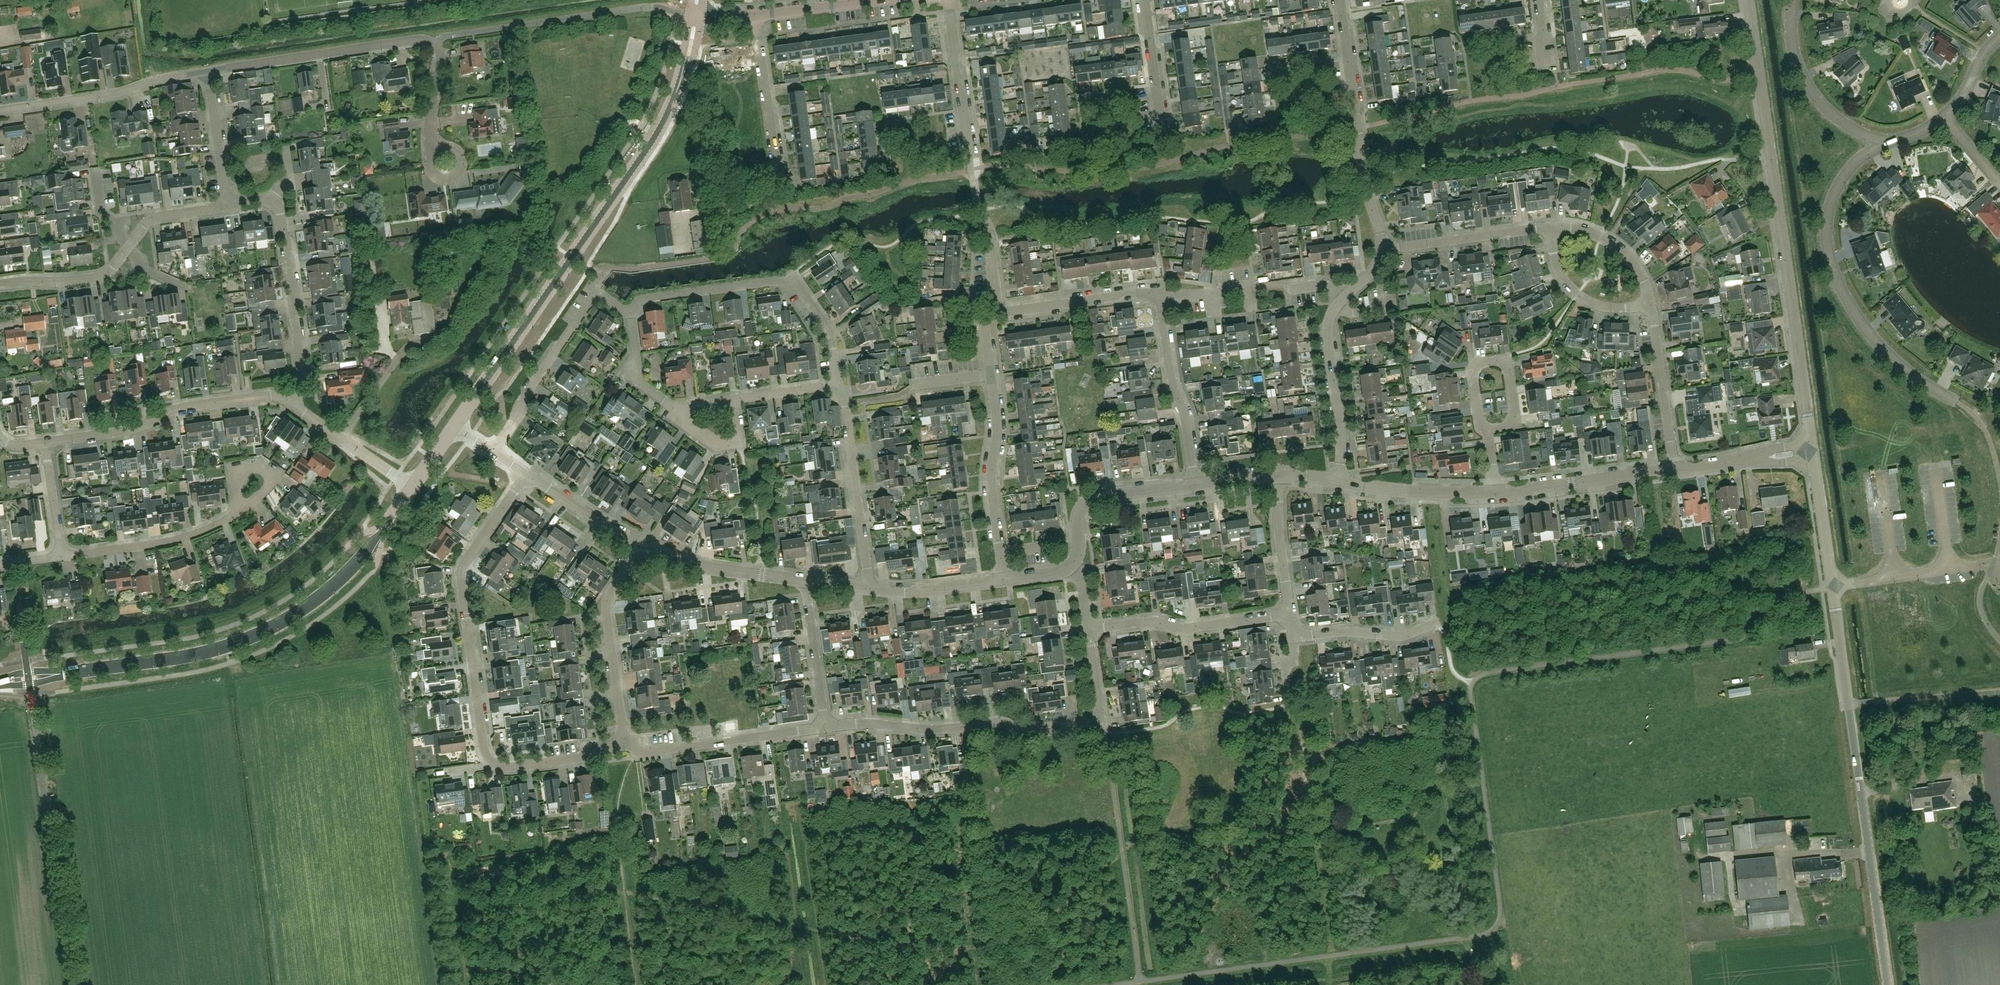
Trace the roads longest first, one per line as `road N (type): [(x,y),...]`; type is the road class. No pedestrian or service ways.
road 1 (tertiary): [(0,682),(169,659),(260,636),(356,564),(404,498)]
road 2 (tertiary): [(462,413),(670,109),(694,16)]
road 3 (residential): [(526,471),(459,572),(488,768),(622,739)]
road 4 (tertiary): [(1812,451),(1748,0)]
road 5 (unclassified): [(1888,984),(1833,586)]
road 6 (residential): [(1956,402),(1875,342),(1831,261),(1826,224),(1837,187),(1886,141)]
road 7 (unclassified): [(842,384),(828,336),(789,278),(644,296),(628,314)]
road 8 (residential): [(824,725),(1034,731),(1104,721)]
road 9 (residential): [(1382,249),(1364,178),(1341,0)]
road 10 (unclassified): [(291,403),(274,395),(244,398),(173,410),(128,430),(51,436)]
road 11 (unclassified): [(210,71),(433,38)]
road 12 (unclassified): [(628,314),(597,294),(496,452)]
road 13 (unclassified): [(0,112),(210,71)]
road 14 (unclassified): [(1341,483),(1330,322),(1361,283)]
road 15 (unclassified): [(275,200),(303,376),(291,403)]
road 16 (unclassified): [(1005,579),(992,492),(1000,433),(992,376)]
road 17 (residential): [(622,739),(649,748),(824,725)]
road 18 (unclassified): [(868,587),(842,384)]
road 19 (residential): [(622,739),(609,615),(616,586),(641,545)]
road 20 (residential): [(1088,631),(1155,622),(1188,628),(1287,614)]
road 21 (unclassified): [(1195,486),(1158,292)]
road 22 (residential): [(1886,141),(1840,120),(1801,75),(1793,0)]
road 23 (unclassified): [(1676,470),(1493,496)]
road 24 (unclassified): [(62,554),(152,541),(238,507)]
road 25 (unclassified): [(1195,486),(1084,502),(1071,569)]
road 26 (unclassified): [(809,579),(641,545)]
road 27 (residential): [(775,187),(755,18)]
road 28 (residential): [(1382,249),(1549,229)]
road 29 (residential): [(1651,306),(1676,470)]
road 30 (residential): [(1434,626),(1399,636),(1308,636),(1296,634),(1287,614)]
road 31 (unclassified): [(998,312),(1158,292)]
road 32 (residential): [(1493,428),(1481,417),(1475,382),(1480,368),(1496,361),(1509,370),(1514,415),(1503,426)]
road 33 (residential): [(972,156),(948,0)]
road 34 (unclassified): [(1493,496),(1341,483)]
road 35 (residential): [(1651,306),(1609,308),(1573,291),(1549,229)]
road 36 (residential): [(824,725),(809,579)]
road 37 (unclassified): [(0,280),(93,275),(132,239)]
road 38 (residential): [(1549,229),(1583,229),(1615,246),(1637,268),(1651,306)]
road 39 (unclassified): [(1005,579),(928,591),(868,587)]
road 40 (unclassified): [(1812,451),(1676,470)]
road 41 (residential): [(1287,614),(1279,477)]
road 42 (unclassified): [(641,545),(526,471)]
road 43 (tertiary): [(1833,586),(1812,451)]
road 44 (unclassified): [(226,205),(210,71)]
road 45 (tertiary): [(884,0),(755,18)]
road 46 (residential): [(1163,129),(1145,0)]
road 47 (unclassified): [(736,399),(738,442),(727,451),(675,406)]
road 48 (unclassified): [(675,406),(626,373),(635,354),(628,314)]
road 49 (unclassified): [(1121,840),(1104,721)]

